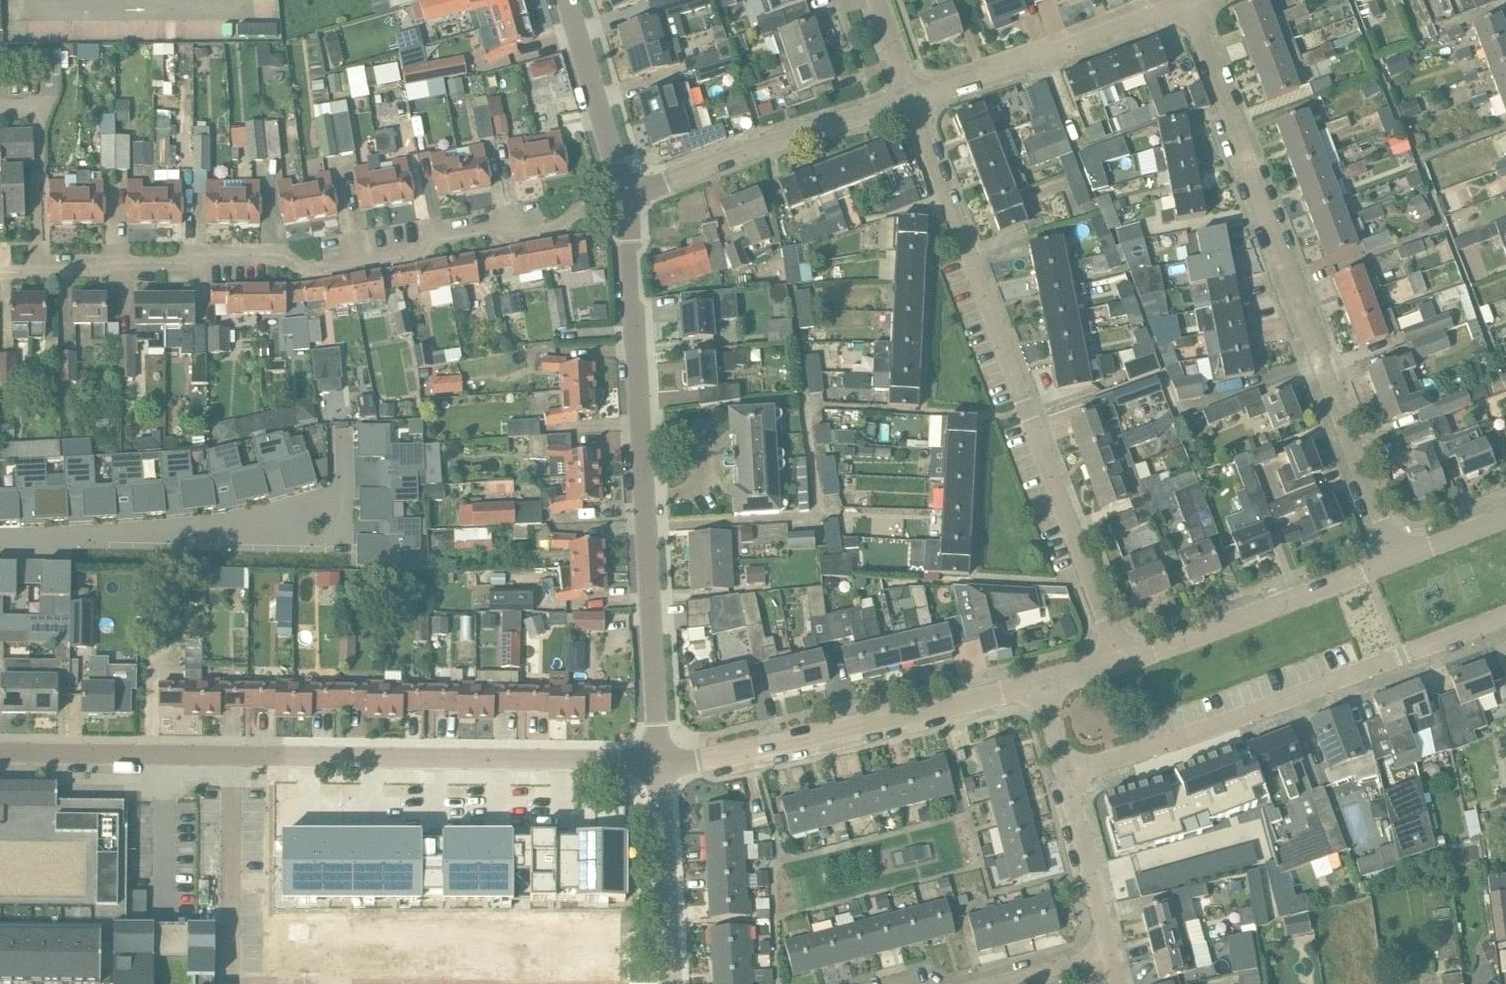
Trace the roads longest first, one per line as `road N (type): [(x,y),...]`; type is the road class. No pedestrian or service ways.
road 1 (residential): [(657,760),(0,754)]
road 2 (residential): [(0,272),(101,272),(267,253),(313,271),(422,252),(449,236),(485,229),(526,234),(562,226),(577,210),(626,198)]
road 3 (residential): [(1114,666),(913,97)]
road 4 (residential): [(1394,559),(1188,4)]
road 5 (residential): [(657,760),(626,198)]
road 6 (residential): [(1065,773),(1505,616)]
road 7 (residential): [(657,760),(716,759),(1042,685)]
road 8 (residential): [(0,546),(334,524)]
road 9 (residential): [(626,198),(913,97)]
road 10 (residential): [(1114,666),(1394,559)]
road 11 (residential): [(913,97),(1188,4)]
road 12 (residential): [(669,983),(657,760)]
road 13 (residential): [(626,198),(566,0)]
road 14 (residential): [(1109,956),(1065,773)]
road 15 (residential): [(1394,559),(1505,515)]

